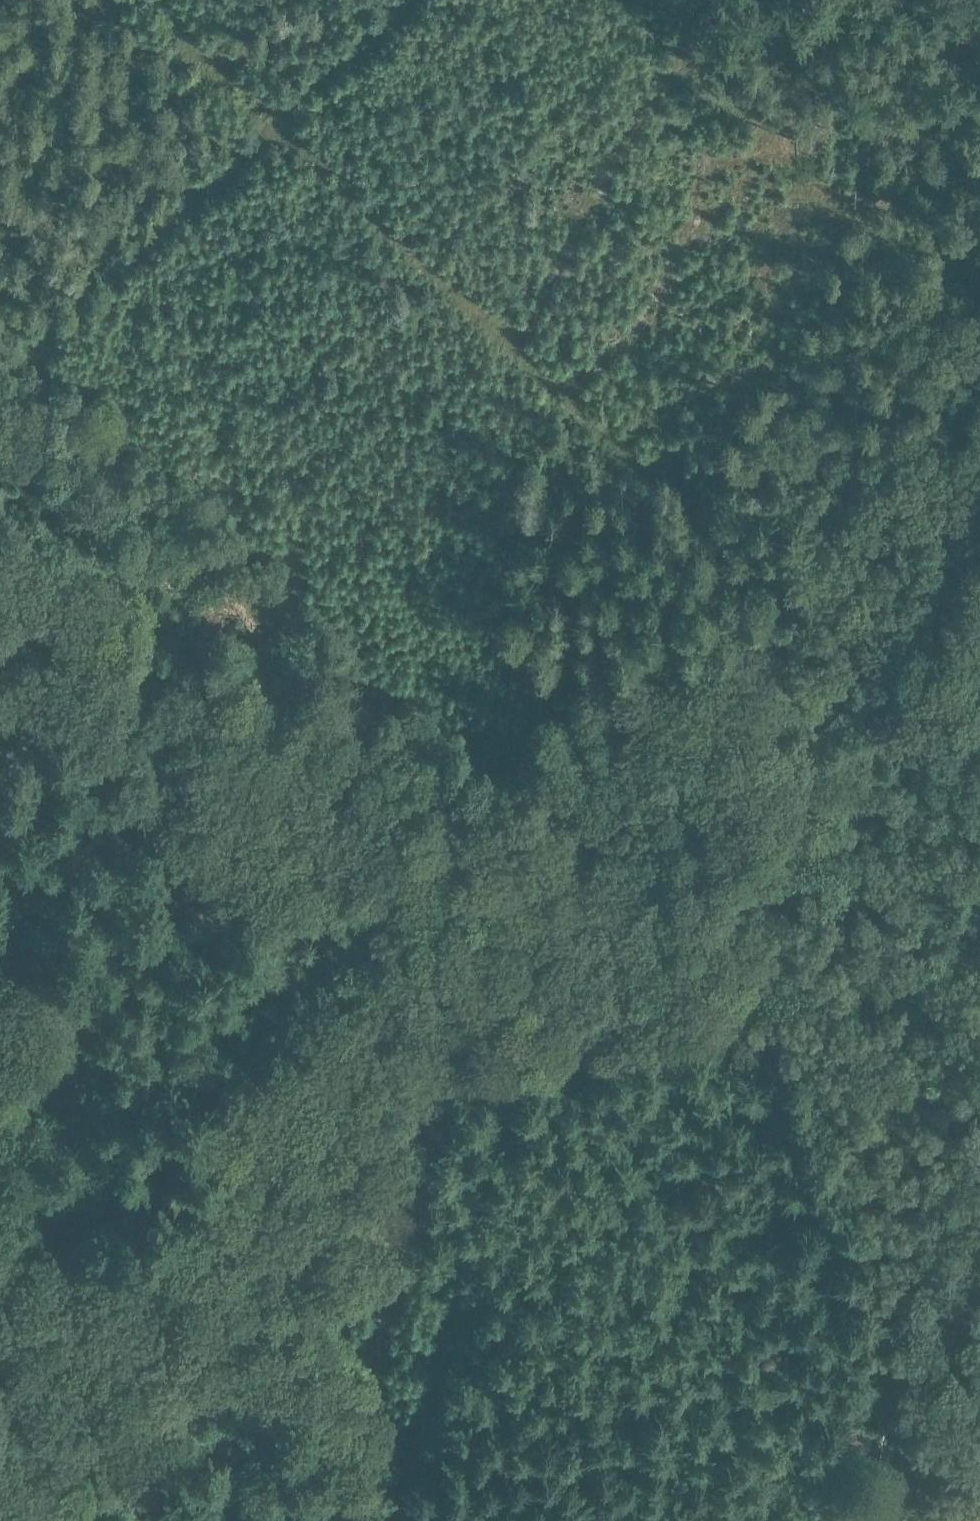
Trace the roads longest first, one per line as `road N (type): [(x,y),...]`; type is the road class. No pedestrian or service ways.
road 1 (track): [(488,809),(0,355)]
road 2 (track): [(398,1520),(375,1392),(378,1325),(422,1150),(438,954)]
road 3 (track): [(438,954),(455,884),(488,809)]

